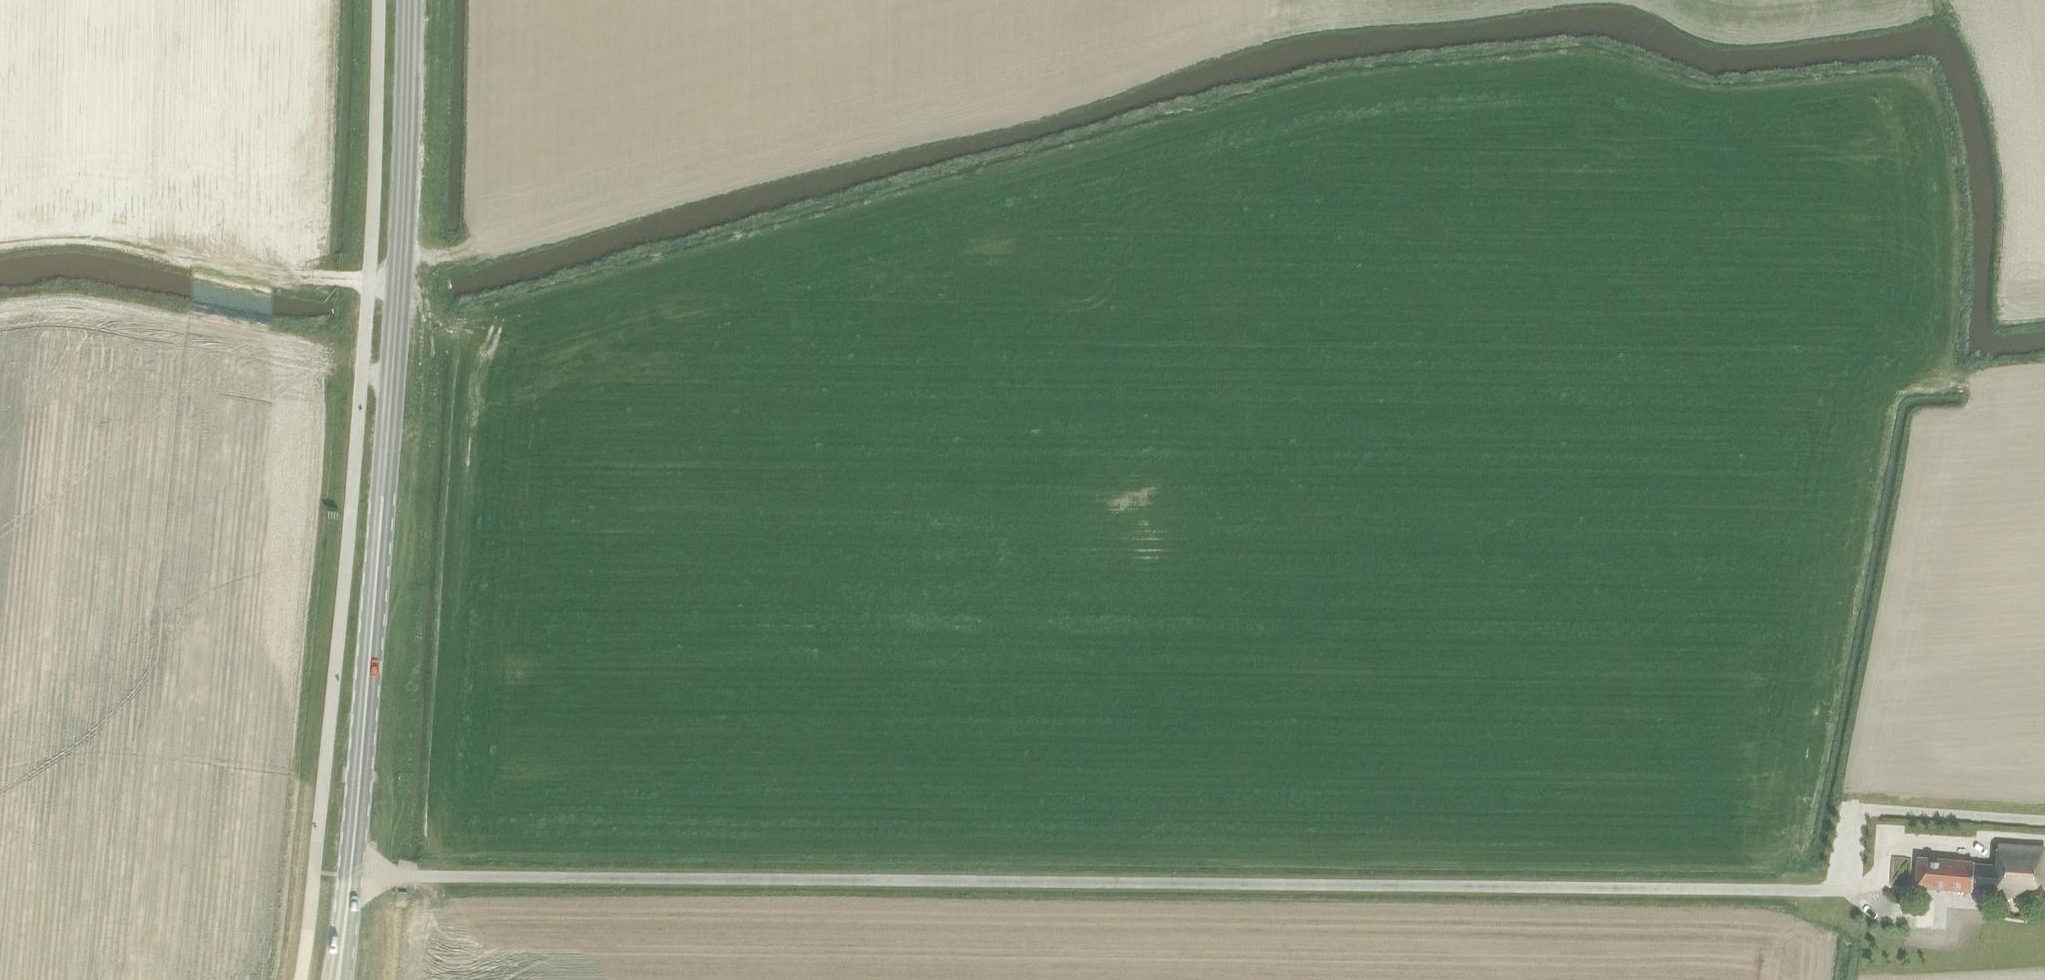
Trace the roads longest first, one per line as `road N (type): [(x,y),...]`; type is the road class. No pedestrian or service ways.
road 1 (primary): [(339,964),(406,207),(411,0)]

